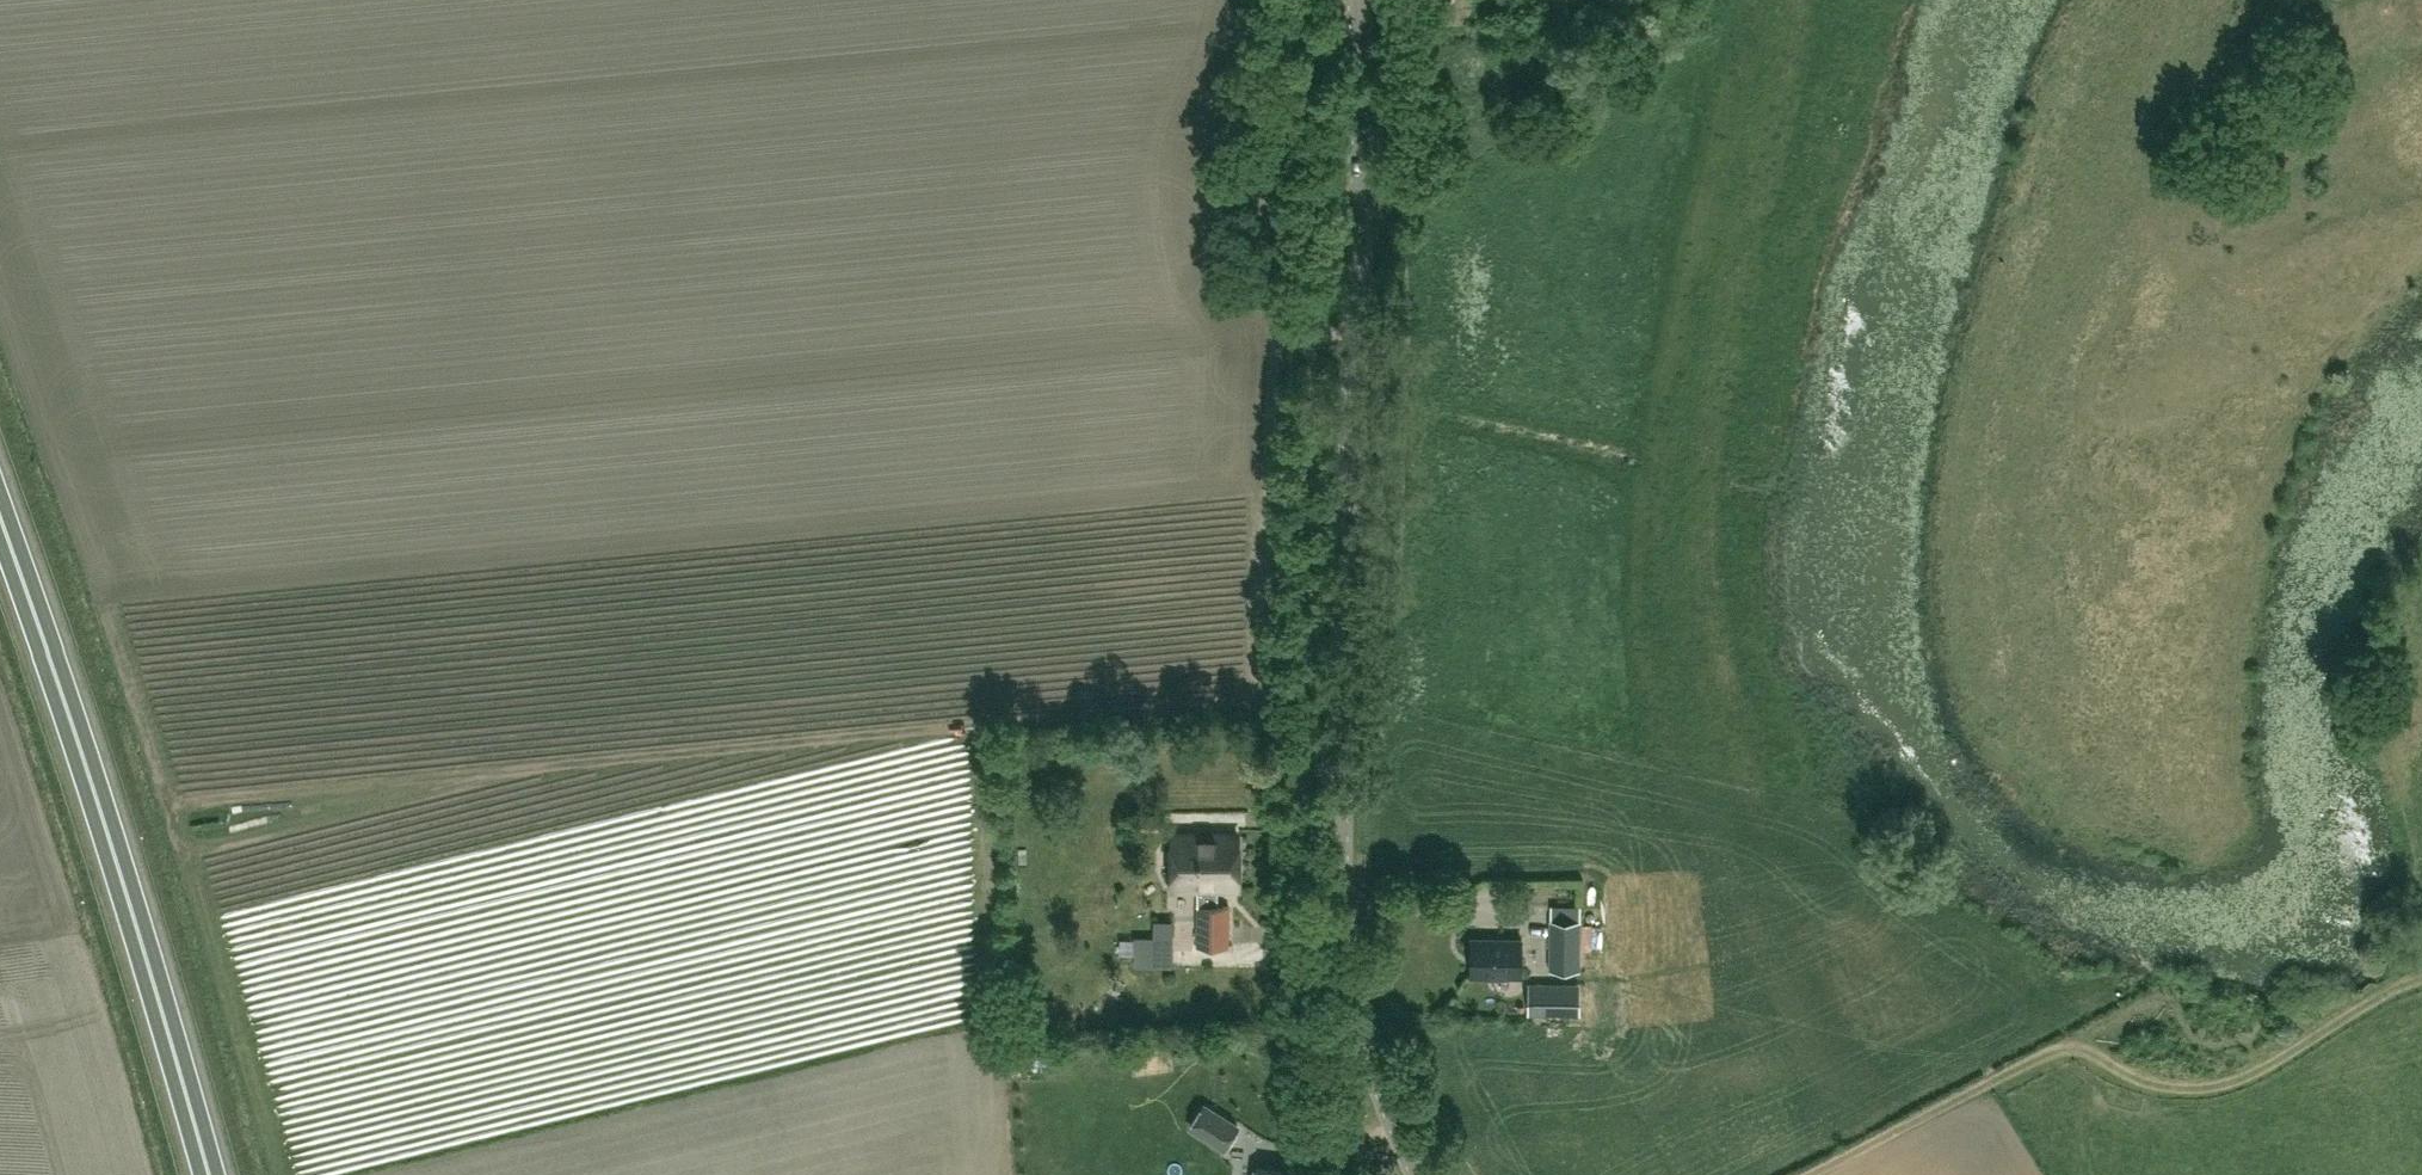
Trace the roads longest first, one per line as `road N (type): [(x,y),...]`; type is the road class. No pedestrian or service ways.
road 1 (tertiary): [(1426,1174),(1380,1079),(1345,938),(1344,749),(1366,178),(1359,0)]
road 2 (trunk): [(205,1174),(114,845),(0,510)]

